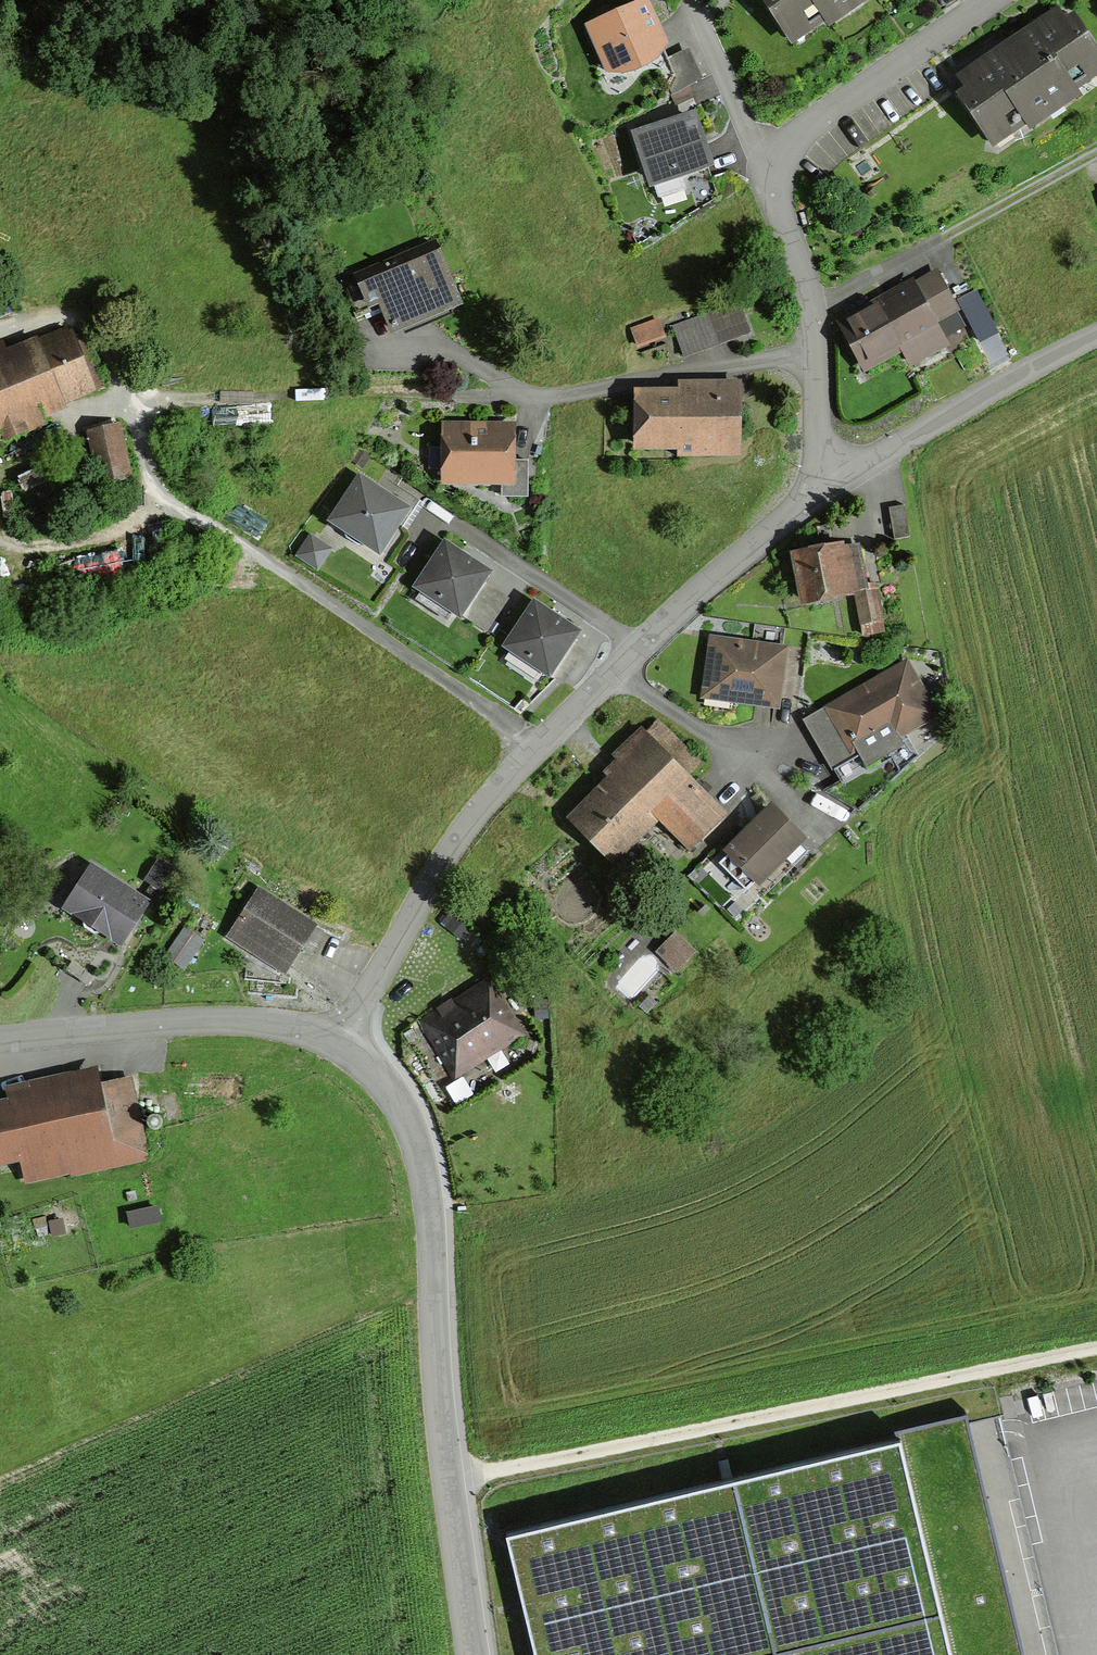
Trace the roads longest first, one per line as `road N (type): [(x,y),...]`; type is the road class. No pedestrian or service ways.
road 1 (residential): [(338,1045),(501,782),(743,552),(831,487)]
road 2 (unclassified): [(1096,1355),(448,1479)]
road 3 (residential): [(1001,0),(800,138),(770,174),(811,313),(831,487)]
road 4 (track): [(139,405),(135,432),(161,498),(246,546),(538,745)]
road 5 (residential): [(338,1045),(376,1079),(411,1150),(448,1479)]
road 6 (residential): [(0,1038),(205,1022),(252,1023),(338,1045)]
road 7 (residential): [(831,487),(1096,337)]
road 8 (residential): [(1079,1654),(1027,1438)]
road 9 (residential): [(448,1479),(473,1654)]

